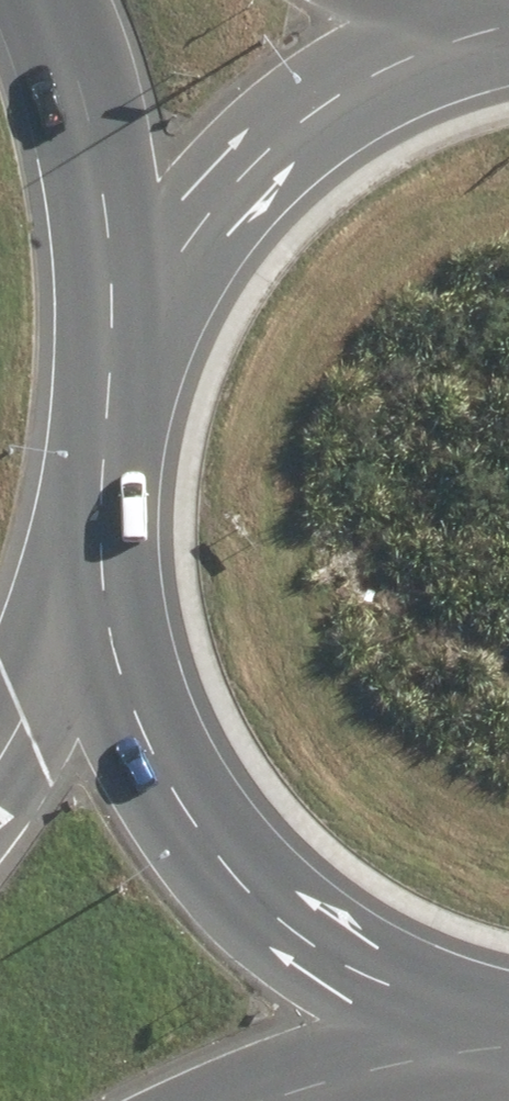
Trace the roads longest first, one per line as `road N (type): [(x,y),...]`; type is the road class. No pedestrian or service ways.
road 1 (primary): [(473,1031),(388,997),(297,942),(218,873),(161,787),(119,701),(90,573)]
road 2 (primary): [(107,332),(196,220),(260,155),(344,89),(422,53),(508,35)]
road 3 (primary): [(107,332),(76,167),(32,0)]
road 4 (primary): [(90,573),(88,459),(107,332)]
road 5 (secondary): [(473,1031),(263,1100)]
road 6 (secondary): [(0,750),(90,573)]

